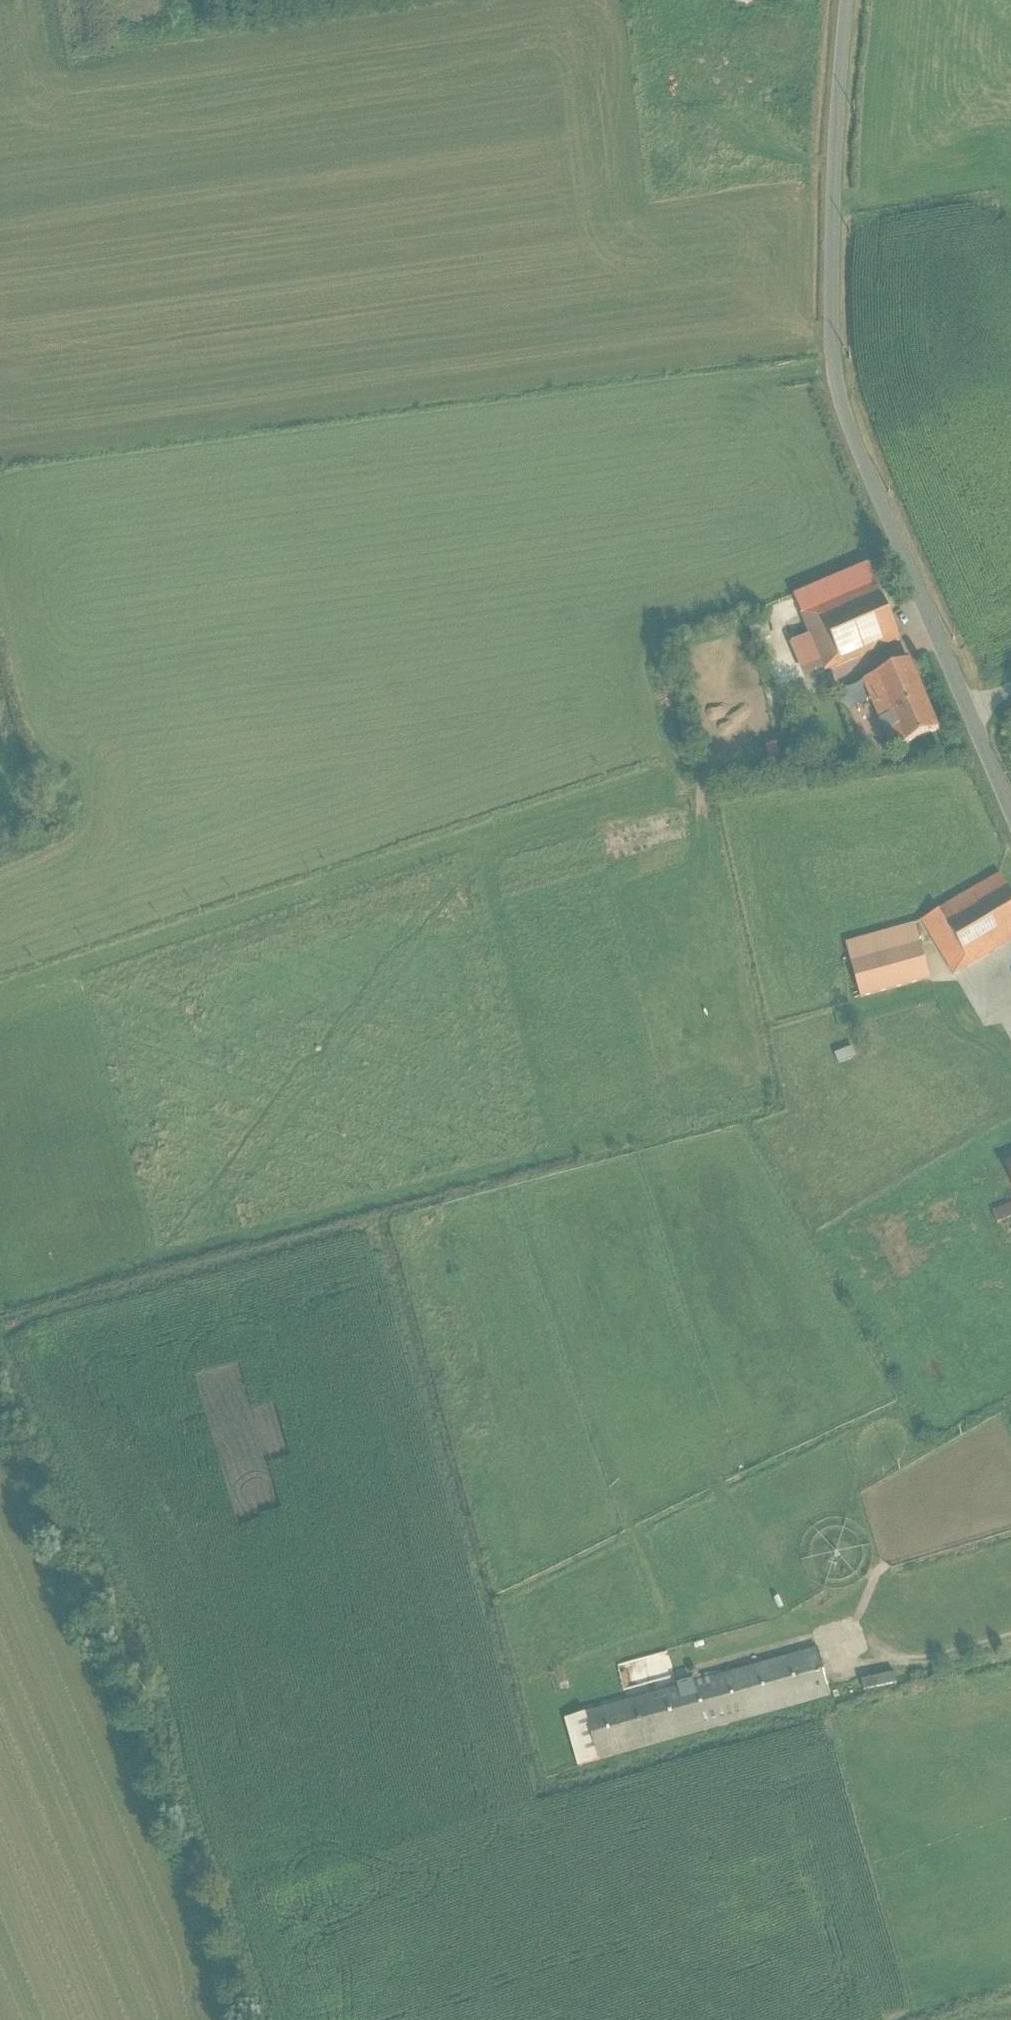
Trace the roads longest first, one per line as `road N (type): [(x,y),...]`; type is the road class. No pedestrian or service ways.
road 1 (unclassified): [(845,0),(831,306),(845,418),(969,712)]

